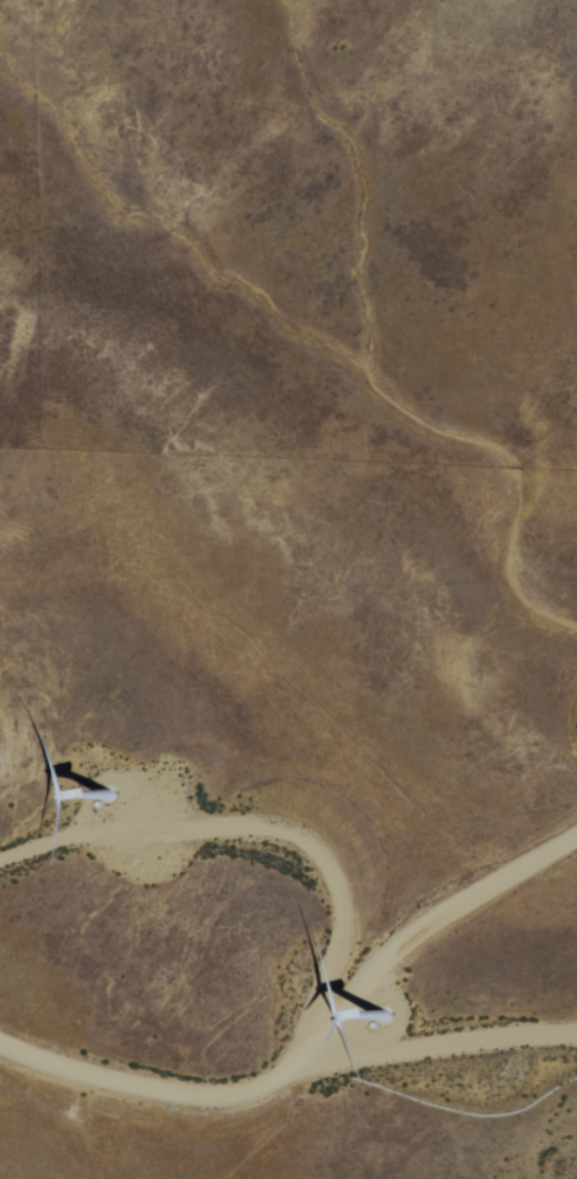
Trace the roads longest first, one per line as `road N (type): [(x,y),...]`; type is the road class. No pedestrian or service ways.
road 1 (residential): [(0,1043),(200,1091),(270,1085),(328,1045),(476,881),(576,821)]

